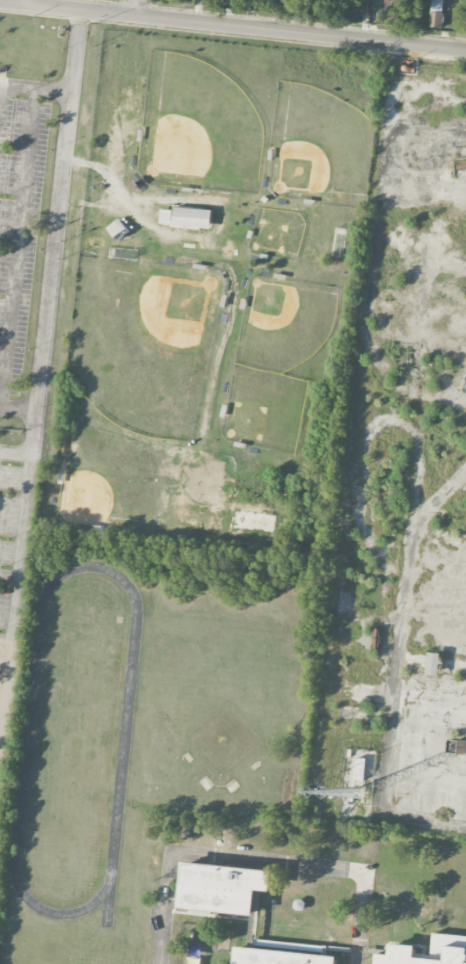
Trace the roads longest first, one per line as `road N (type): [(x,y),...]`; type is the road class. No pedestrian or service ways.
road 1 (residential): [(465,52),(0,2)]

